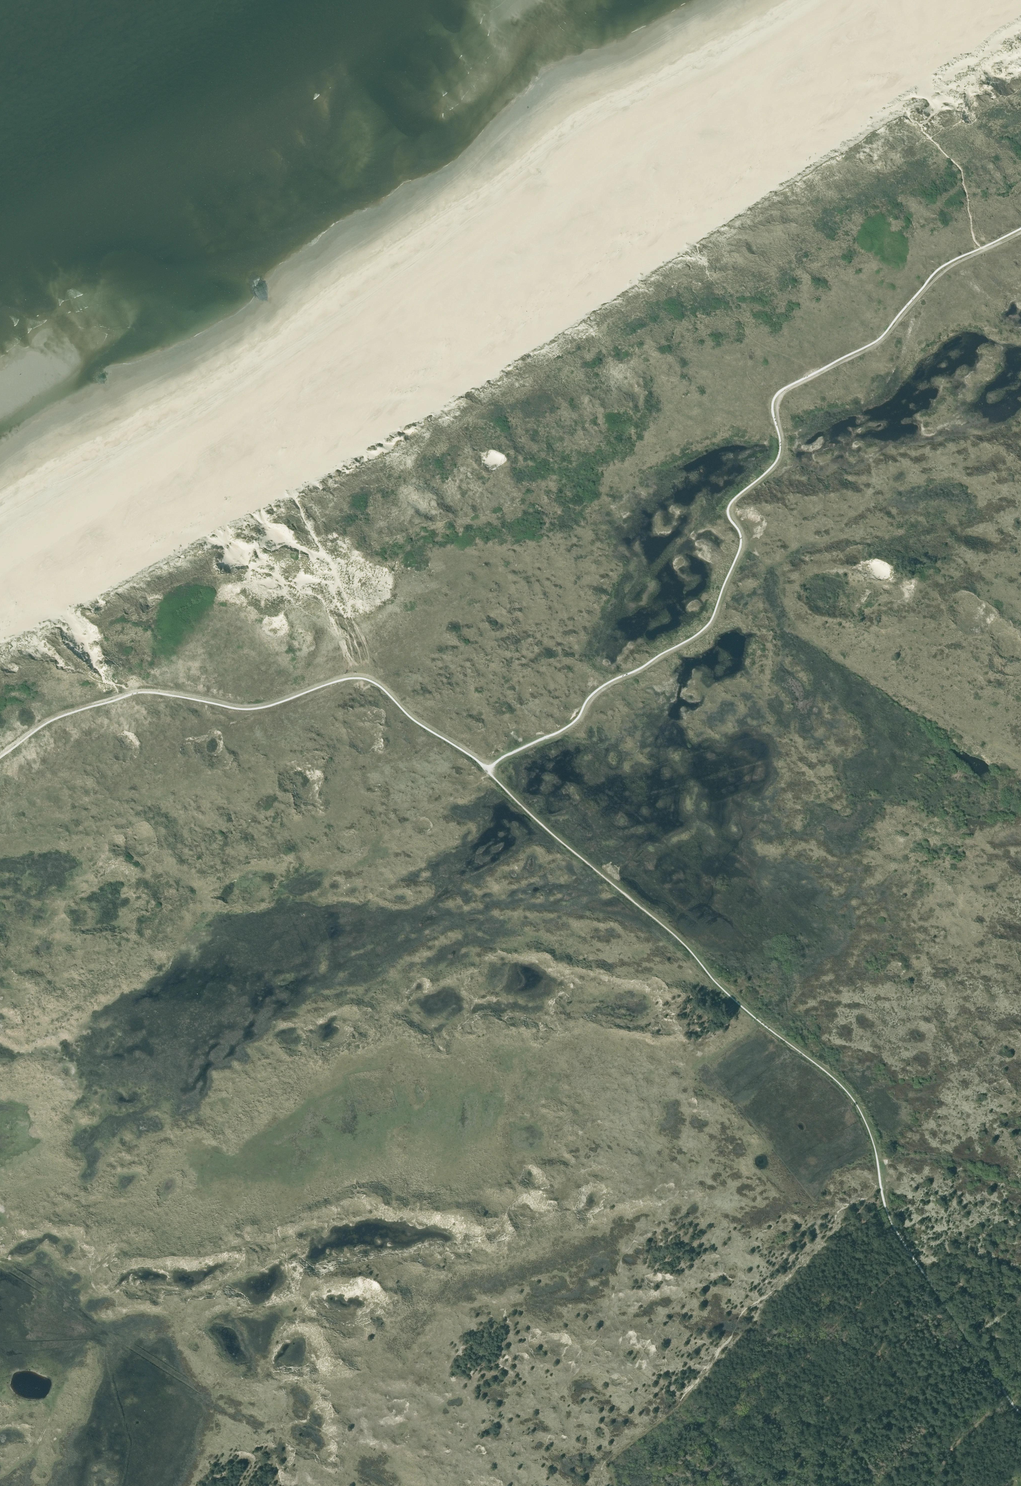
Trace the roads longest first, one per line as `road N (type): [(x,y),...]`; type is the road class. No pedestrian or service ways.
road 1 (track): [(1020,233),(946,270),(879,344),(783,394),(777,409),(783,454),(732,507),(744,544),(712,625),(605,689),(572,728),(497,767),(415,717),(378,681),(352,675),(251,705),(131,691),(52,717),(0,753)]

